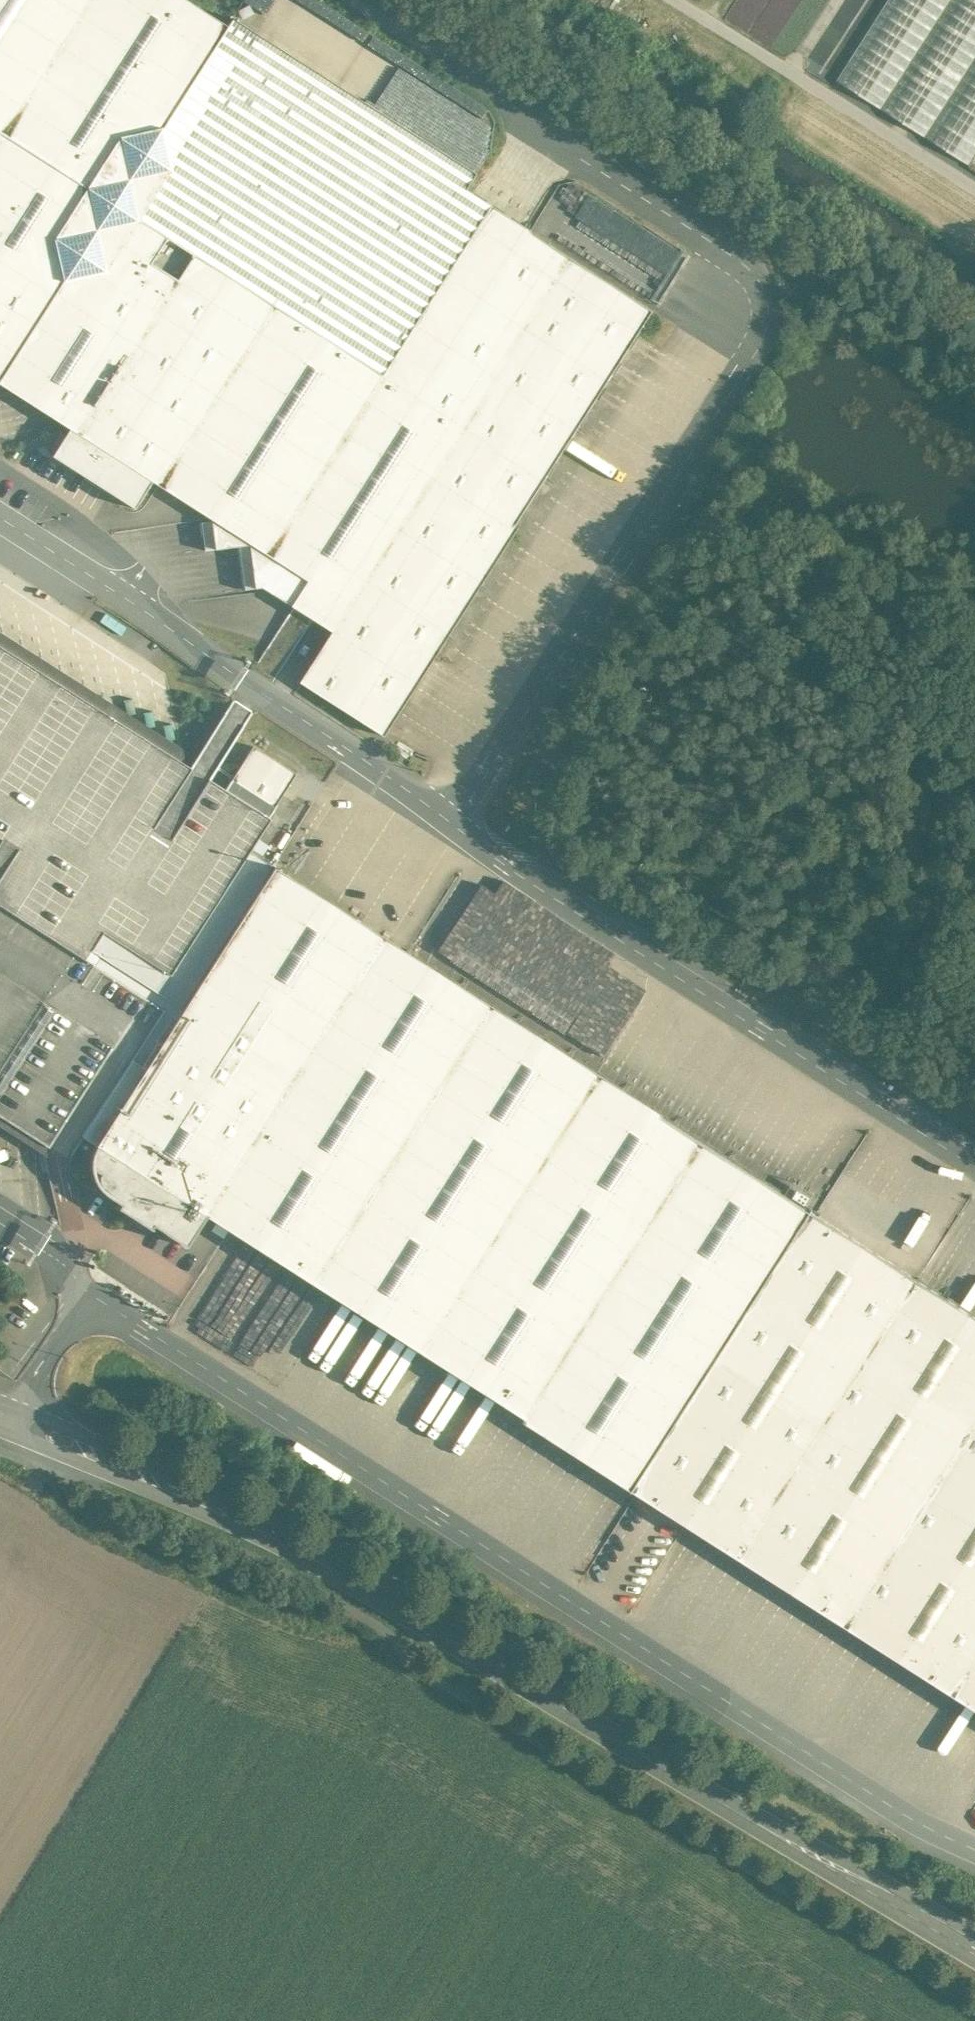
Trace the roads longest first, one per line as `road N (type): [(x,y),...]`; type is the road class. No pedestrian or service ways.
road 1 (tertiary): [(974,1947),(294,1546),(0,1415)]
road 2 (unclassified): [(669,0),(974,191)]

